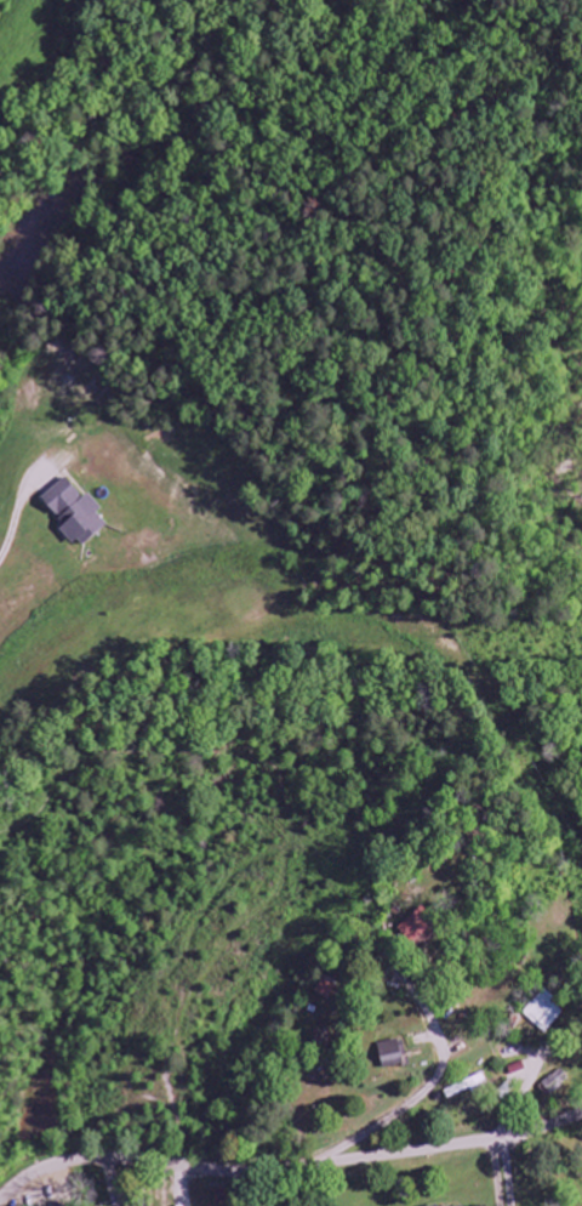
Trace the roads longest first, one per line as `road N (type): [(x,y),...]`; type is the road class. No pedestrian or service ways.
road 1 (residential): [(0,1205),(40,1174),(97,1161),(244,1177),(490,1143),(581,1118)]

